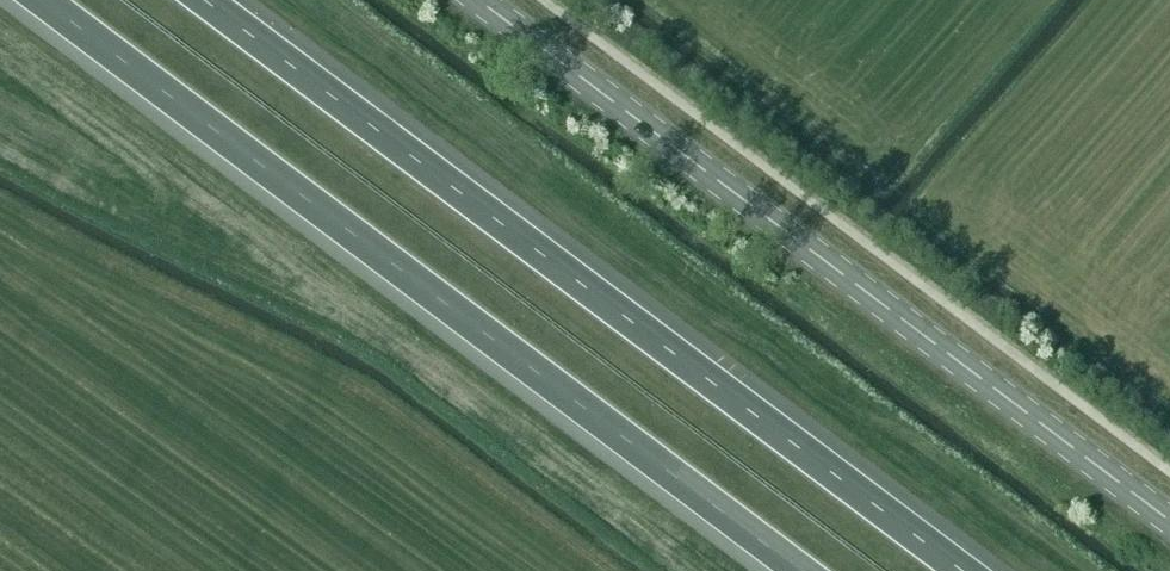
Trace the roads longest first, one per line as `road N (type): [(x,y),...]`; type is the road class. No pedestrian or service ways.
road 1 (motorway): [(957,570),(202,0)]
road 2 (motorway): [(37,0),(792,570)]
road 3 (tertiary): [(1169,531),(467,0)]

